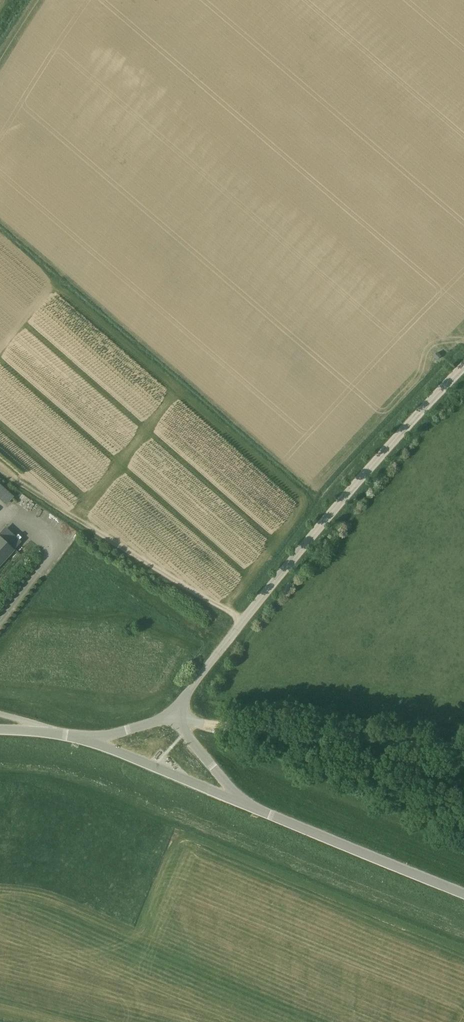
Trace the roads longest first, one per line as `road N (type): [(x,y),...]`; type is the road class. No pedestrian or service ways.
road 1 (unclassified): [(175,713),(351,492),(463,369)]
road 2 (track): [(463,748),(175,713)]
road 3 (unclassified): [(463,894),(249,806)]
road 4 (unclassified): [(85,740),(249,806)]

